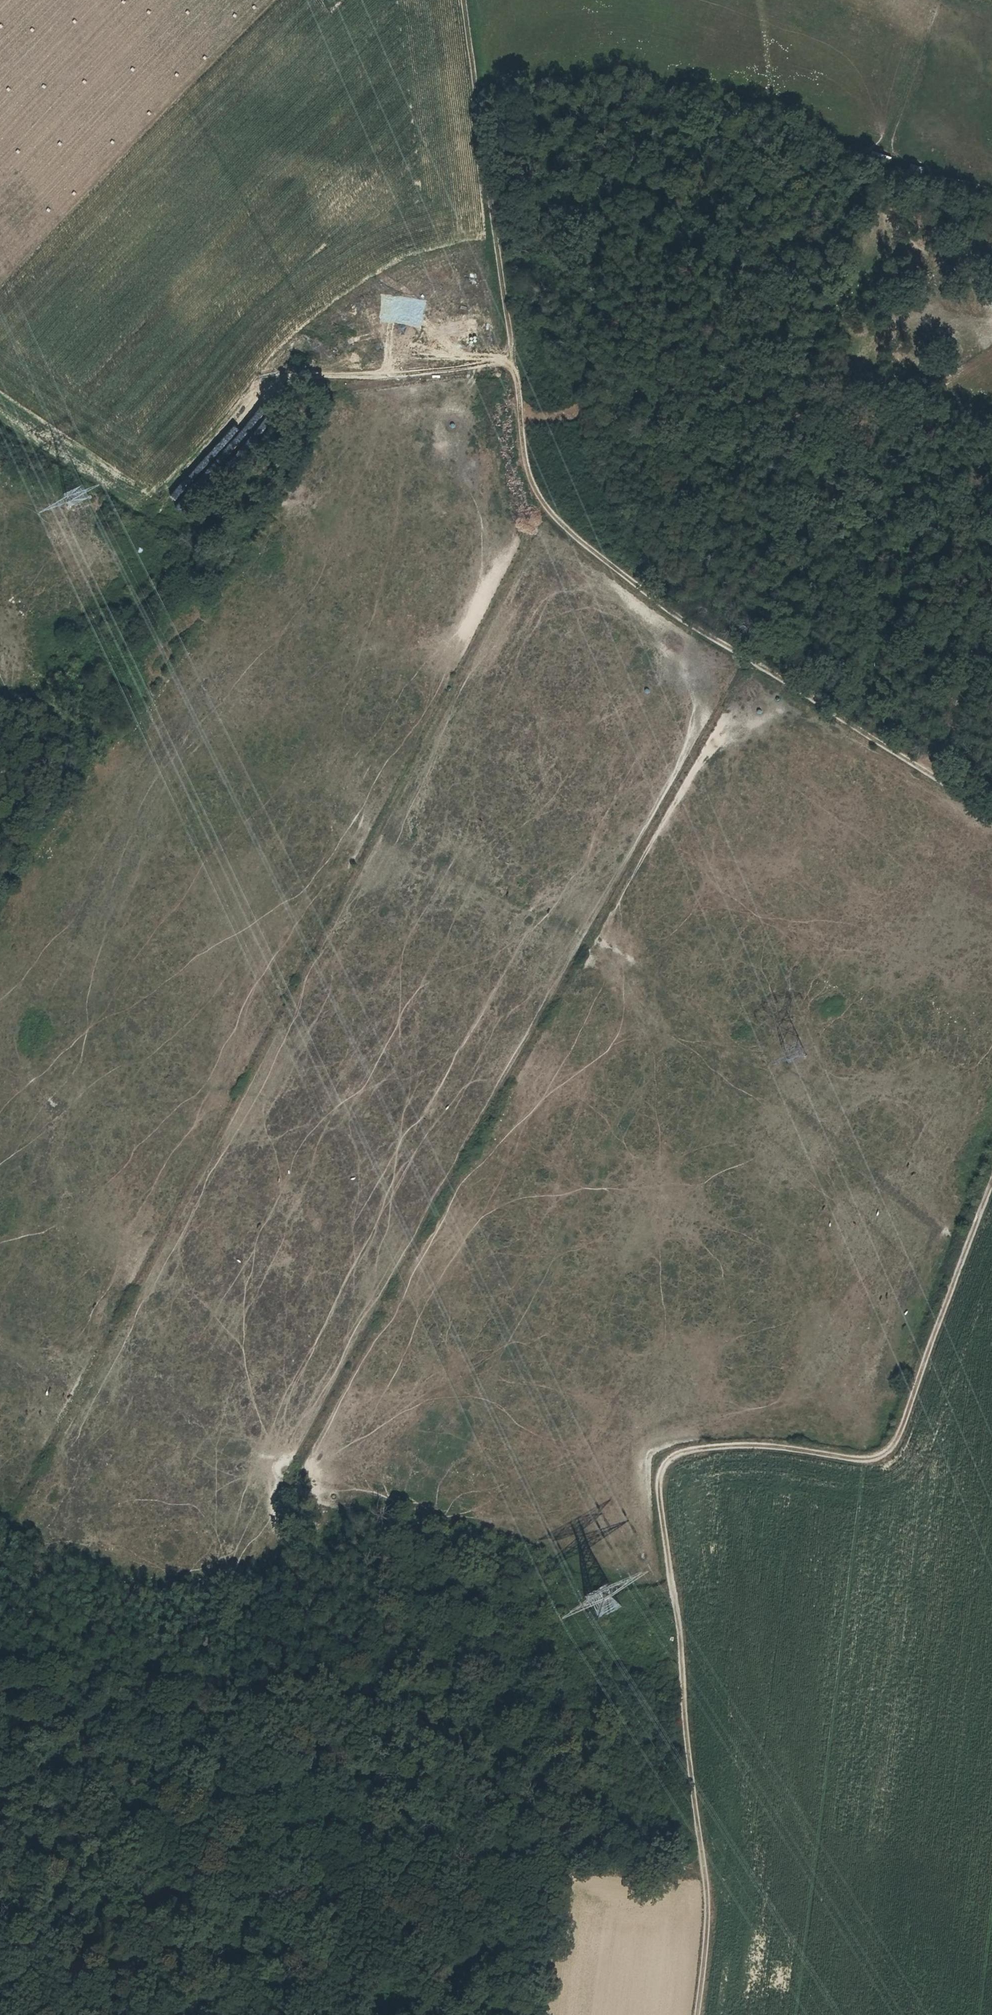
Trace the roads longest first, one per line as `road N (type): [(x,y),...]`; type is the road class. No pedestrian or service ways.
road 1 (track): [(695,2014),(703,1885),(684,1771),(657,1487),(663,1467),(731,1445),(857,1462),(886,1453),(991,1176)]
road 2 (track): [(991,811),(685,624),(547,514),(524,479),(508,375),(485,368),(345,390)]

